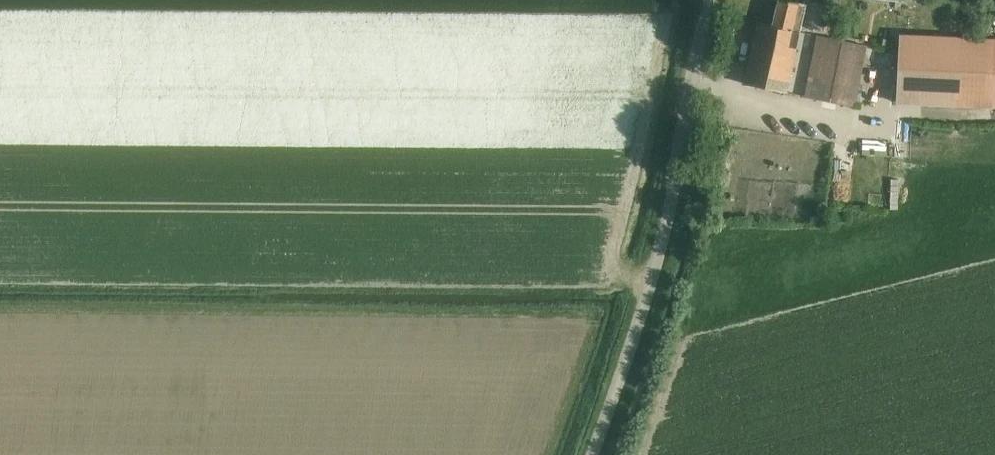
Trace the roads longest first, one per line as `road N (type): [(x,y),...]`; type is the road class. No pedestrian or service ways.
road 1 (unclassified): [(592,454),(669,218),(710,0)]

